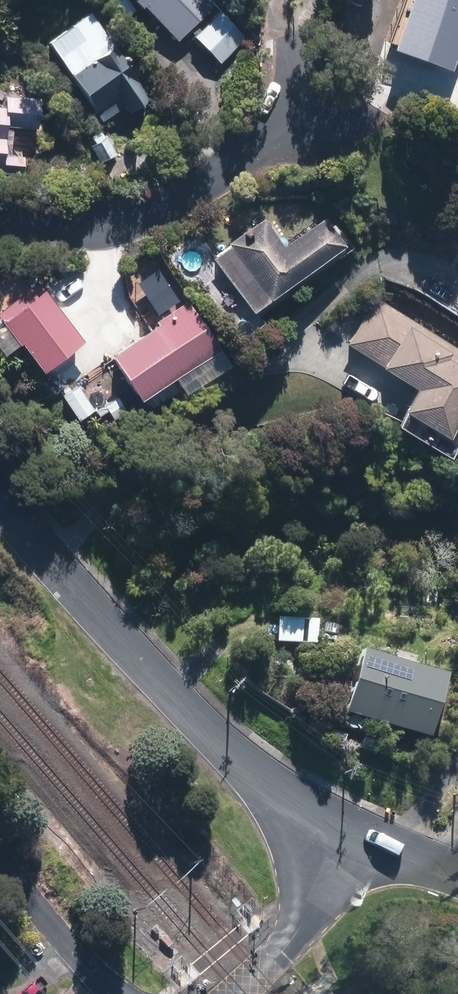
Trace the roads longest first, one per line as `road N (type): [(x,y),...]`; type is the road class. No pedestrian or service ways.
road 1 (residential): [(353,840),(217,740),(0,500)]
road 2 (residential): [(0,222),(128,217),(229,163),(335,80)]
road 3 (residential): [(234,993),(282,948),(353,840)]
road 4 (residential): [(122,993),(0,851)]

